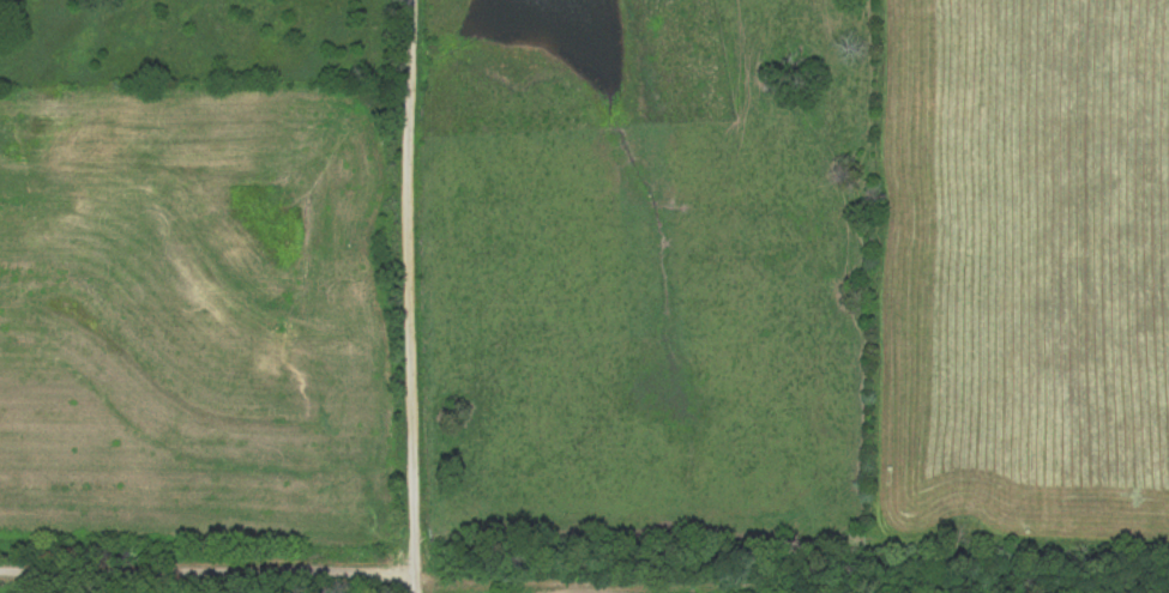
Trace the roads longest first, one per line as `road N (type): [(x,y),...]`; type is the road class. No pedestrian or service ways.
road 1 (residential): [(414,592),(414,0)]

